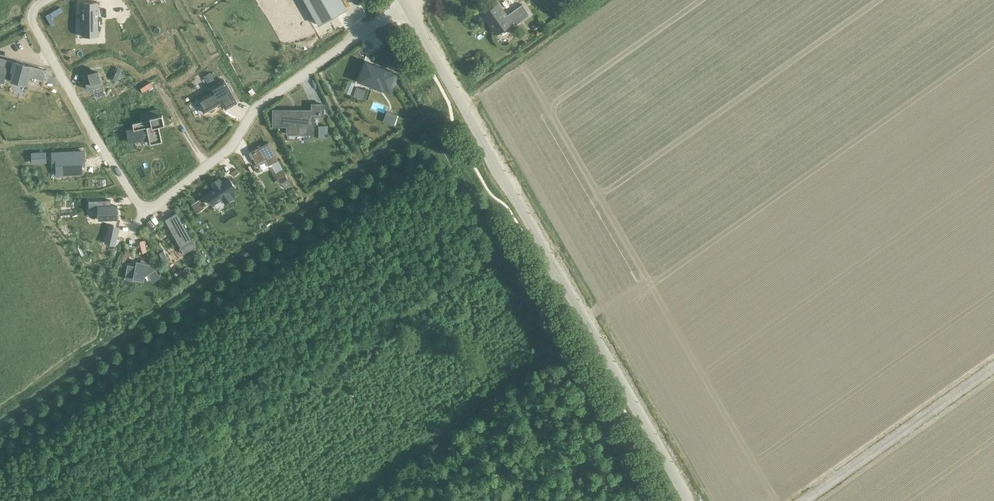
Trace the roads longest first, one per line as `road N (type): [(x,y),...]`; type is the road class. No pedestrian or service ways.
road 1 (tertiary): [(689,500),(405,5)]
road 2 (residential): [(145,216),(233,148),(254,109),(405,5)]
road 3 (residential): [(49,0),(37,13),(40,34),(145,216)]
road 4 (track): [(808,500),(993,370)]
road 5 (track): [(591,0),(457,96)]

